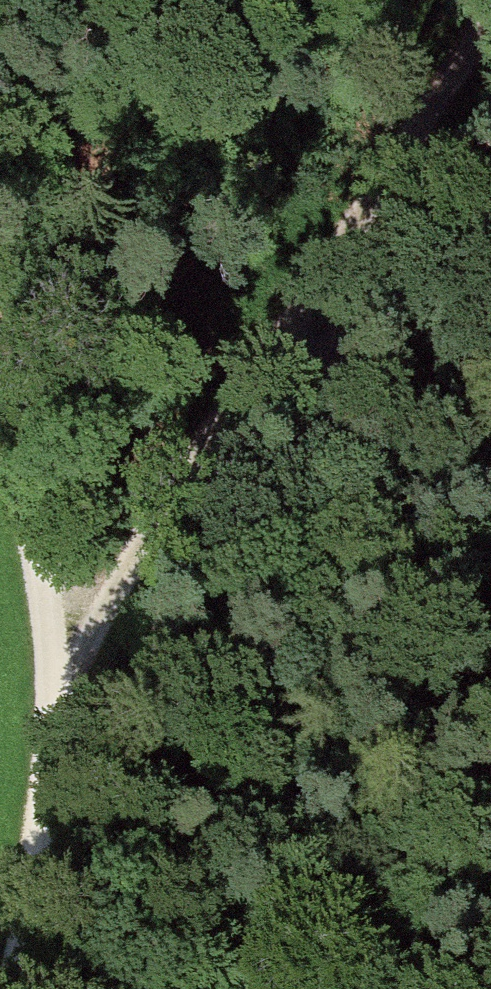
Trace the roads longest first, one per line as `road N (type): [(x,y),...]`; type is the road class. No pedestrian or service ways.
road 1 (track): [(57,676),(279,332),(490,353)]
road 2 (track): [(0,405),(31,499),(57,676),(50,842),(25,988)]
road 3 (track): [(279,332),(490,23)]

